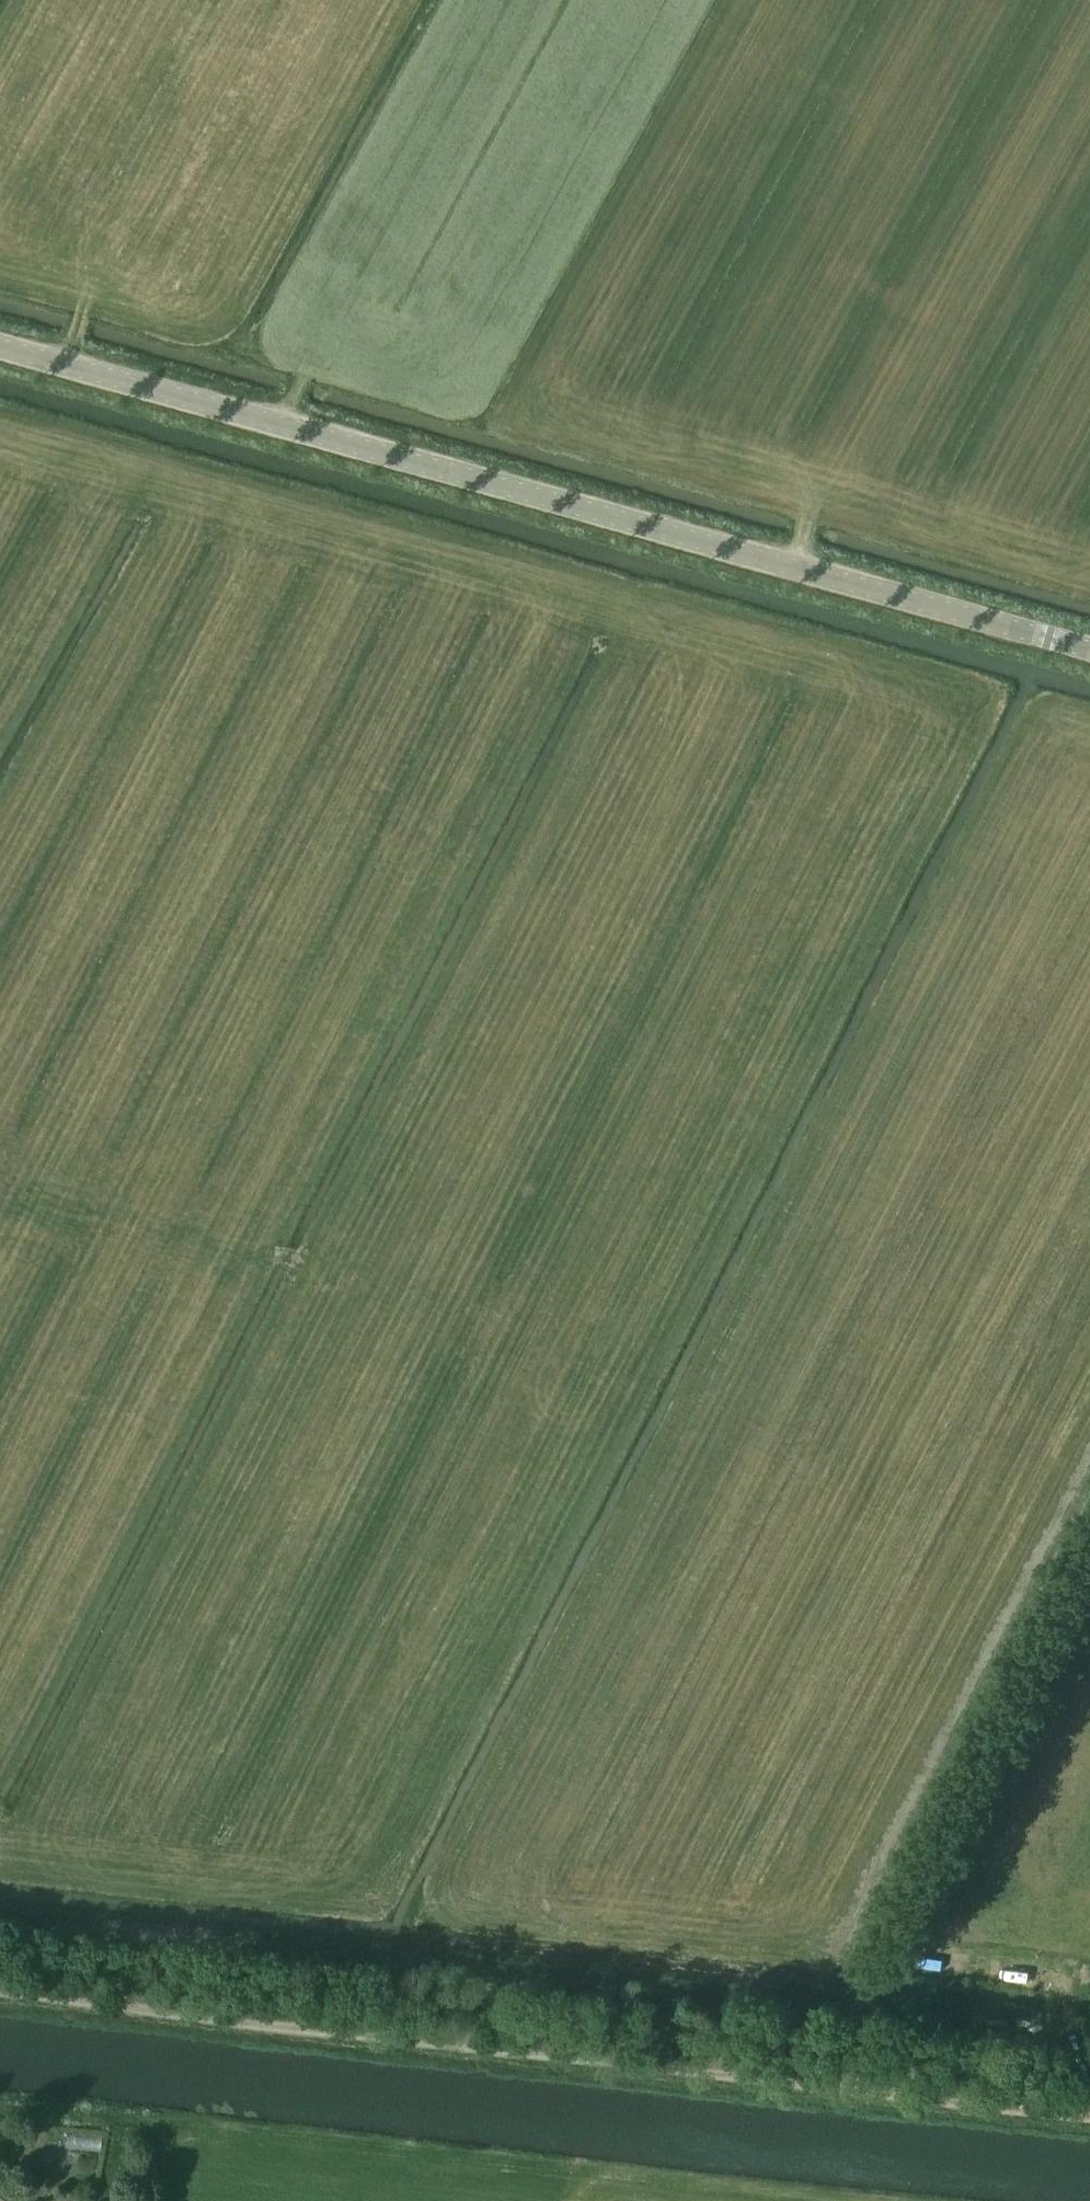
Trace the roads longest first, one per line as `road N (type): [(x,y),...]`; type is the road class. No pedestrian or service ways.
road 1 (unclassified): [(1089,661),(0,346)]
road 2 (track): [(845,2094),(1089,2121)]
road 3 (track): [(863,2011),(916,2025),(921,2102)]

